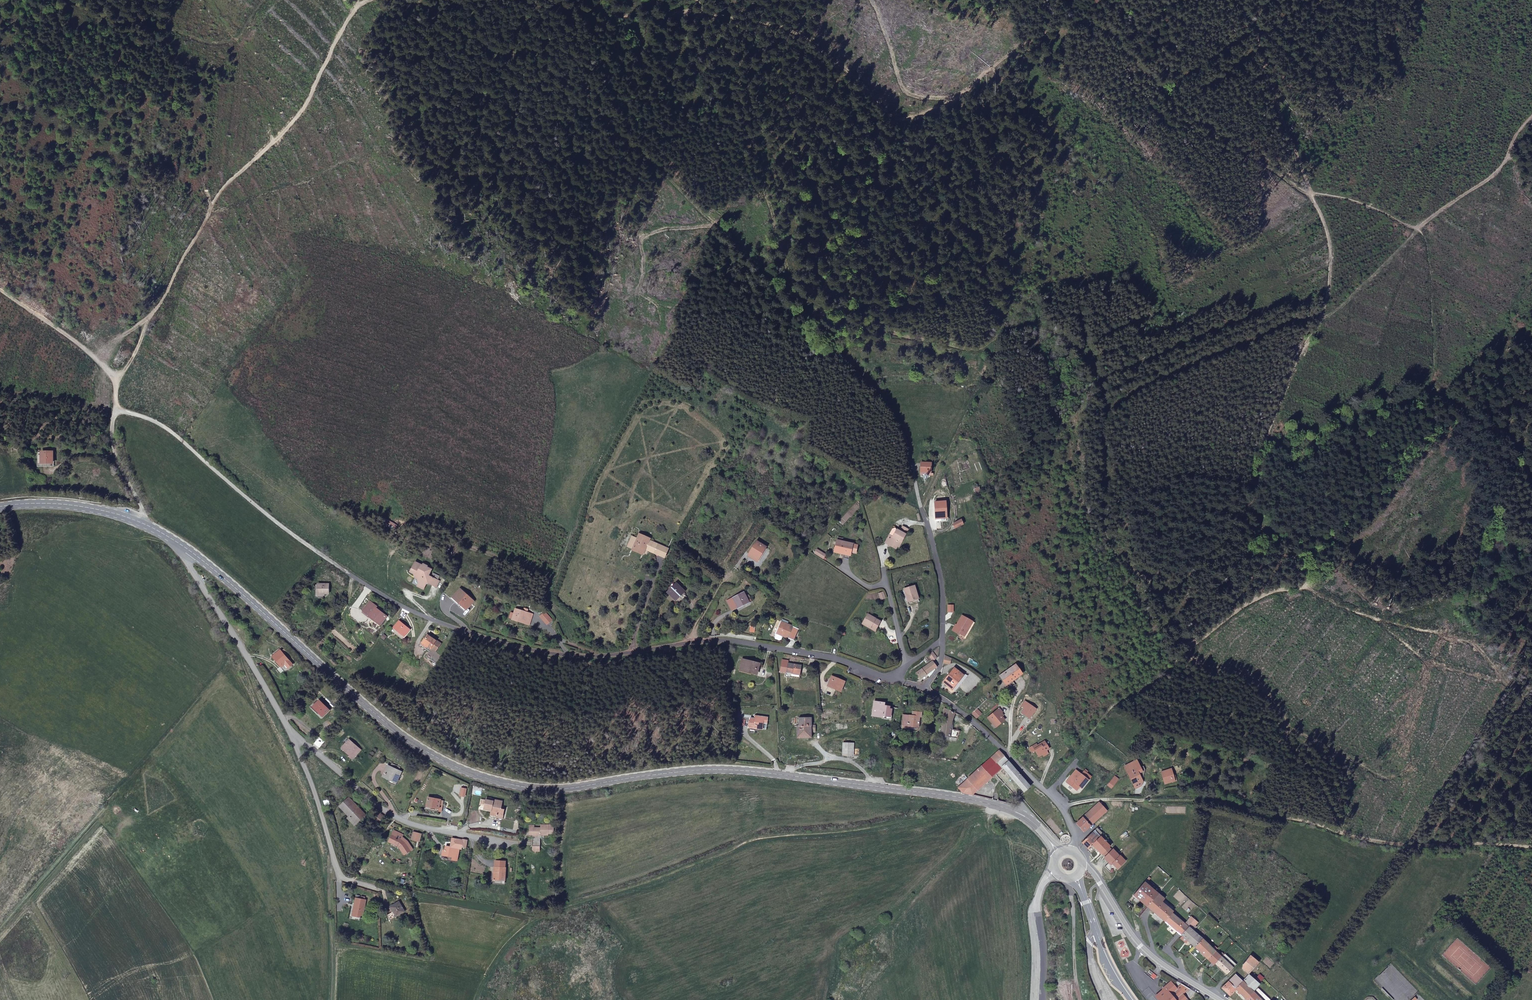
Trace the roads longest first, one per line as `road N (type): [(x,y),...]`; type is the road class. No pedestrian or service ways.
road 1 (secondary): [(174,541),(394,730),(479,776),(548,789),(742,770),(942,792),(1006,807),(1059,854)]
road 2 (track): [(1311,194),(1338,247),(1331,320),(1270,426),(1253,507),(1303,582),(1213,629),(1110,714),(1044,790)]
road 3 (track): [(1311,194),(1187,118),(1106,32),(1070,25),(1028,42),(935,119),(837,119),(760,27),(702,0)]
road 4 (track): [(426,0),(576,80),(595,114),(762,263),(886,400),(913,475)]
road 5 (unclassified): [(313,546),(408,609),(522,648),(602,654),(734,641),(819,655),(889,678)]
road 6 (track): [(989,803),(745,841),(553,910),(524,926),(475,999)]
road 7 (track): [(1531,847),(1374,838),(1259,808),(1157,798),(1062,807)]
road 8 (track): [(376,0),(362,6),(313,97),(240,176),(115,382)]
road 9 (track): [(1531,119),(1497,174),(1420,228),(1357,202),(1311,194)]
road 10 (residential): [(285,724),(392,815),(513,843)]
road 11 (track): [(116,411),(167,428),(313,546)]
road 12 (unclassified): [(924,689),(984,727),(1062,807),(1075,831),(1073,851)]
road 13 (unclassified): [(174,541),(285,724)]
road 14 (track): [(1256,0),(1255,32),(1311,194)]
road 15 (unclassified): [(285,724),(338,875),(378,889)]
road 16 (track): [(700,0),(634,19),(504,0)]
road 17 (secondary): [(1221,999),(1140,945),(1082,863)]
road 18 (secondary): [(0,509),(76,504),(174,541)]
road 19 (unclassified): [(913,475),(942,589),(943,639)]
road 20 (track): [(0,279),(101,359),(115,382)]
road 21 (track): [(333,860),(328,999)]
road 22 (secondary): [(1075,875),(1100,945),(1130,999)]
road 23 (unclassified): [(1057,870),(1037,902),(1043,999)]
road 24 (track): [(116,411),(115,463),(151,527)]
road 25 (track): [(1078,881),(1071,895),(1081,999)]

